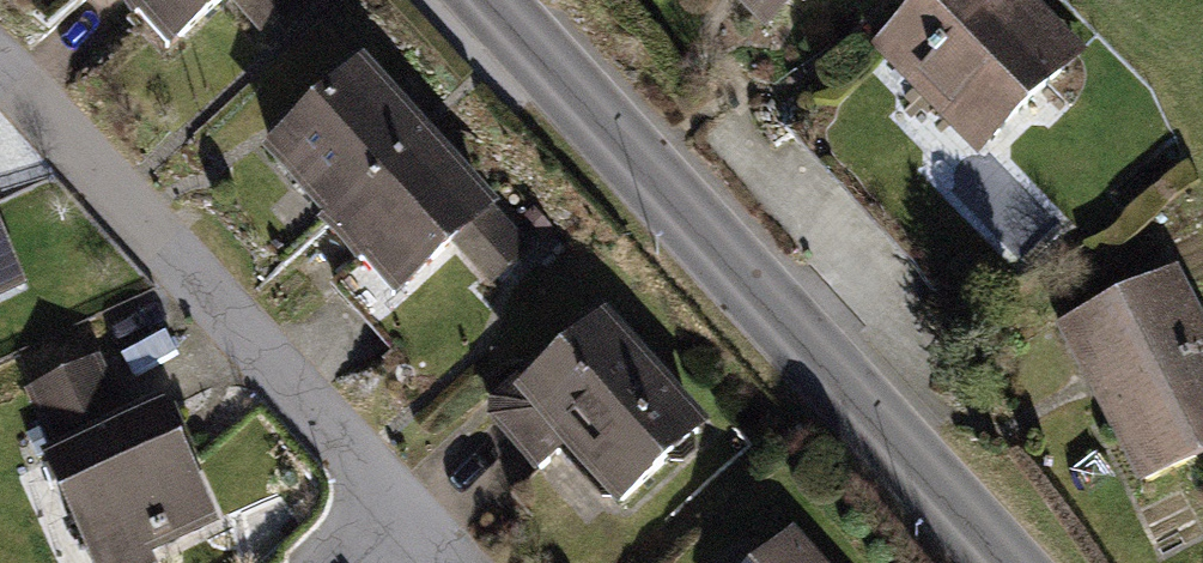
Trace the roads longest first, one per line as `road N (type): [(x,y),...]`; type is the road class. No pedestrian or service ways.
road 1 (tertiary): [(1008,562),(487,0)]
road 2 (residential): [(0,66),(437,562)]

